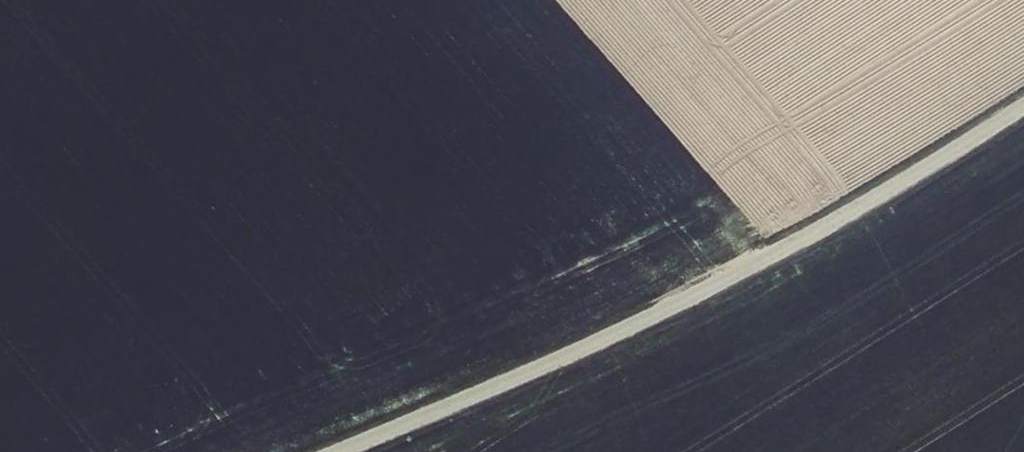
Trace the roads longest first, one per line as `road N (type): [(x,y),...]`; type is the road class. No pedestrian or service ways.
road 1 (unclassified): [(1023,108),(736,276),(337,451)]

